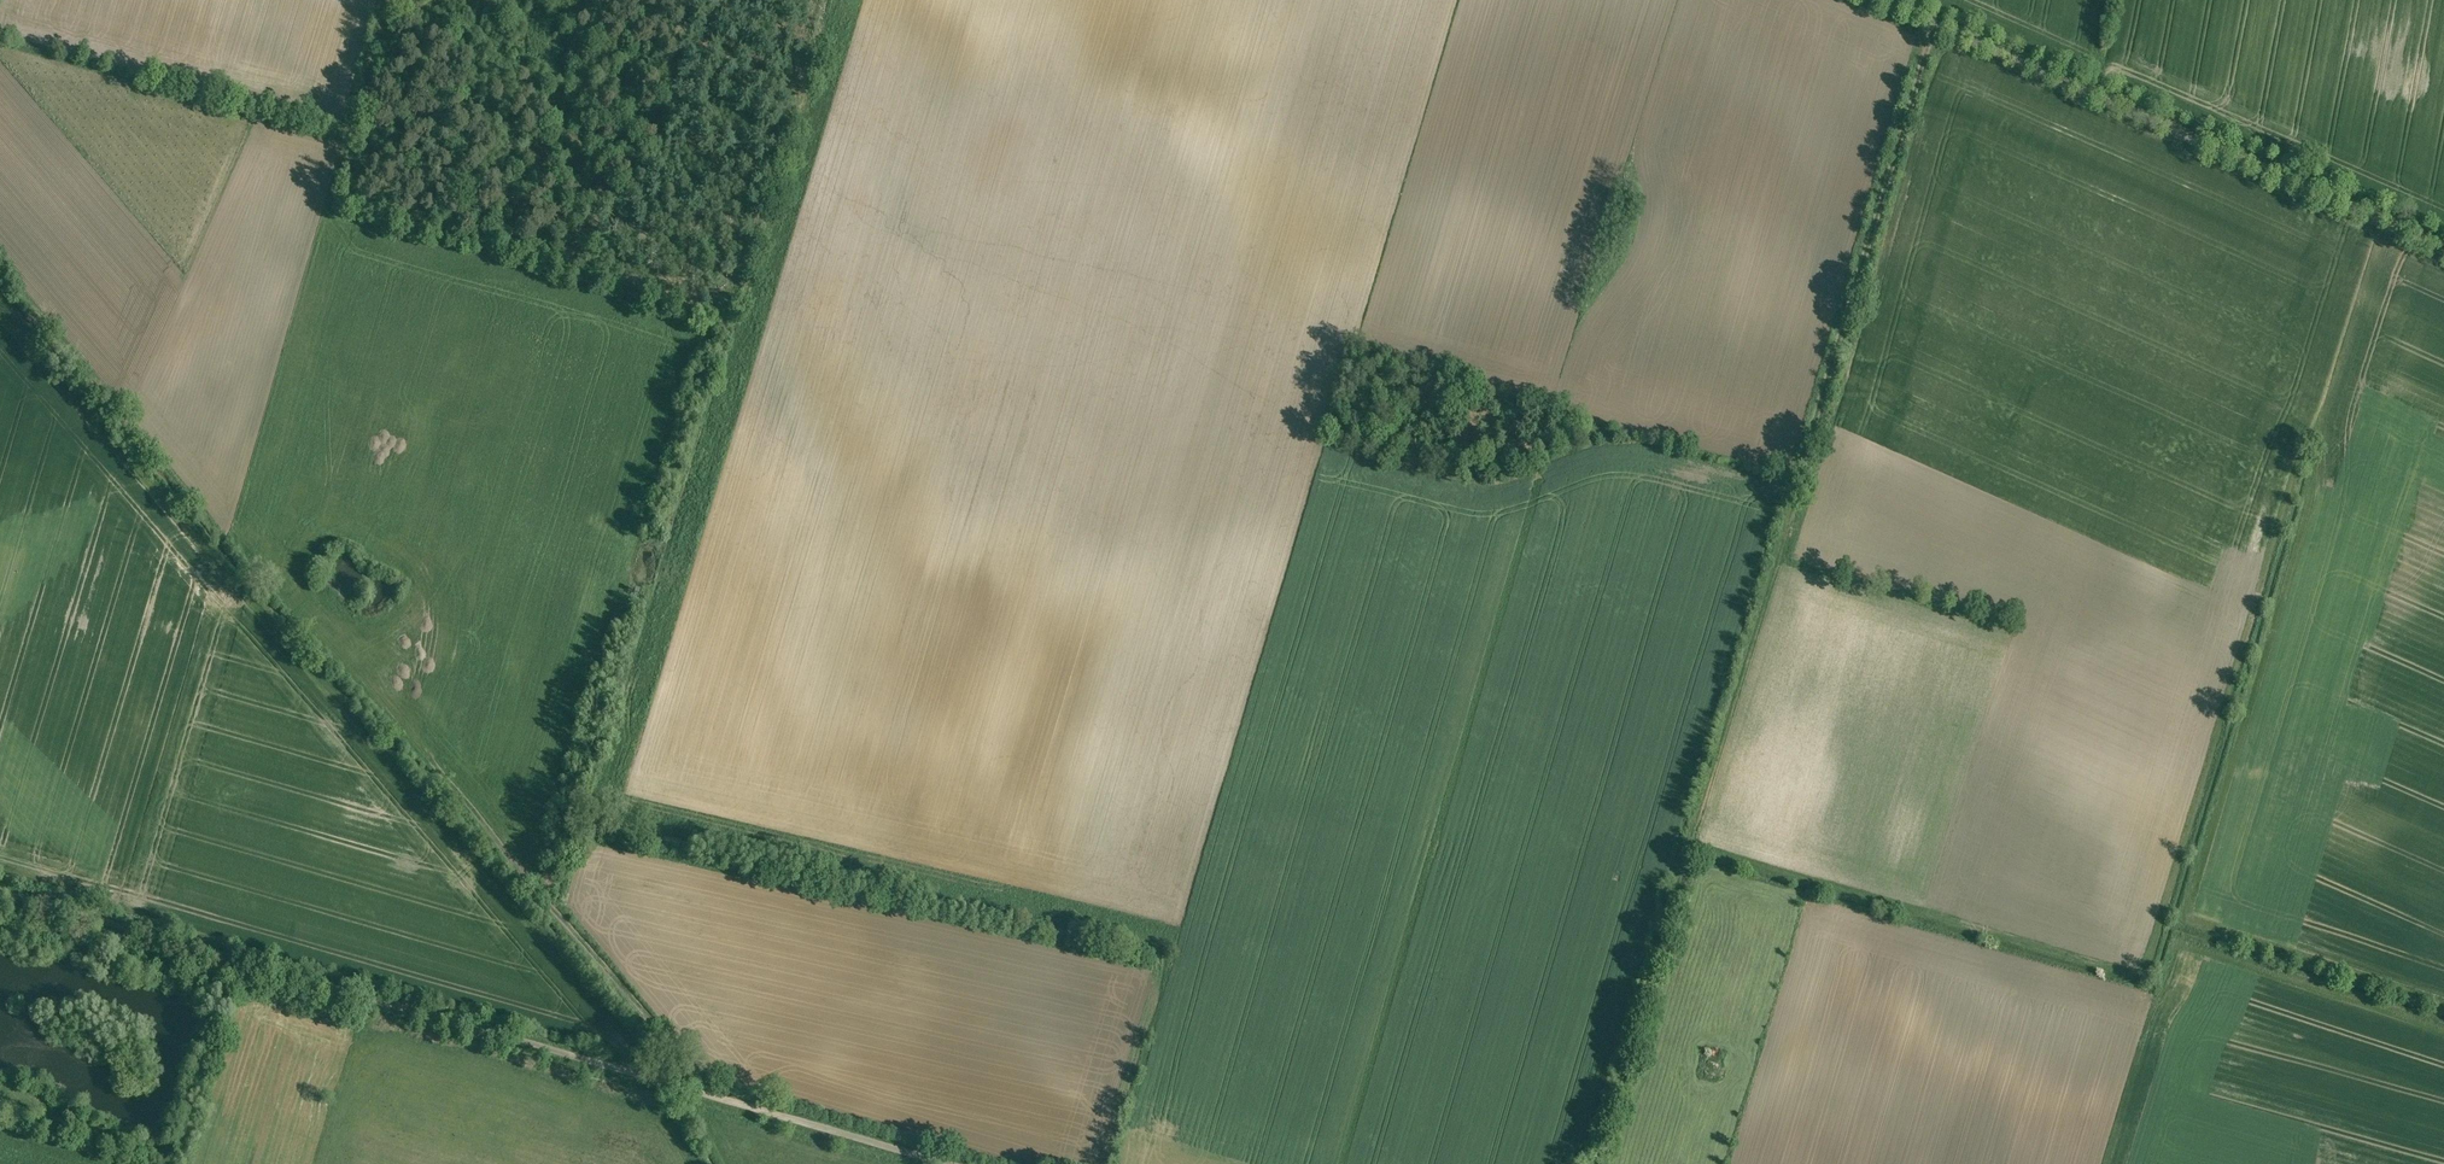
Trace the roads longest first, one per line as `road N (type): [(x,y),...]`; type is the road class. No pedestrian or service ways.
road 1 (track): [(1938,28),(1811,433),(1616,1163)]
road 2 (track): [(0,888),(956,1163)]
road 3 (unclassified): [(2443,250),(1877,0)]

